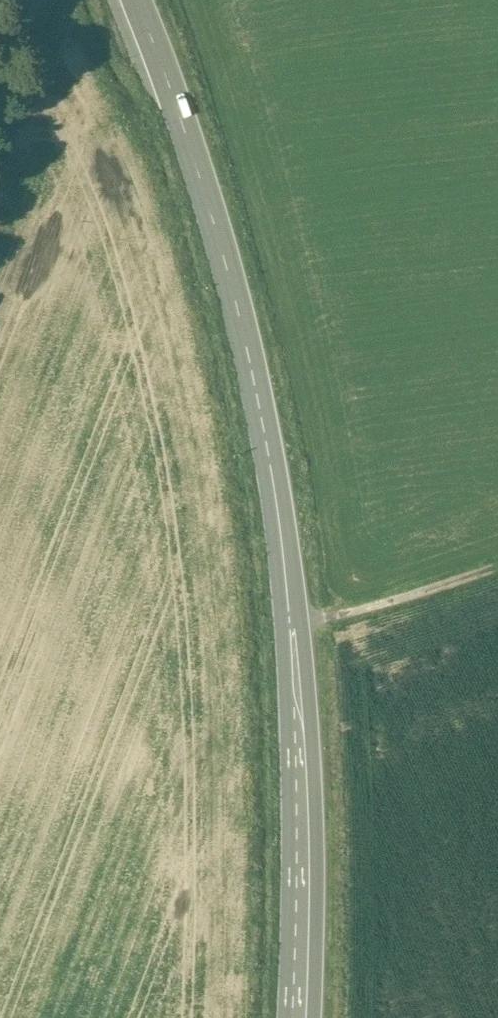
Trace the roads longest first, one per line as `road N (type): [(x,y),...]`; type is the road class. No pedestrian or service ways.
road 1 (secondary): [(135,0),(214,223),(273,501),(295,660),(297,1017)]
road 2 (track): [(497,568),(341,617),(290,619)]

